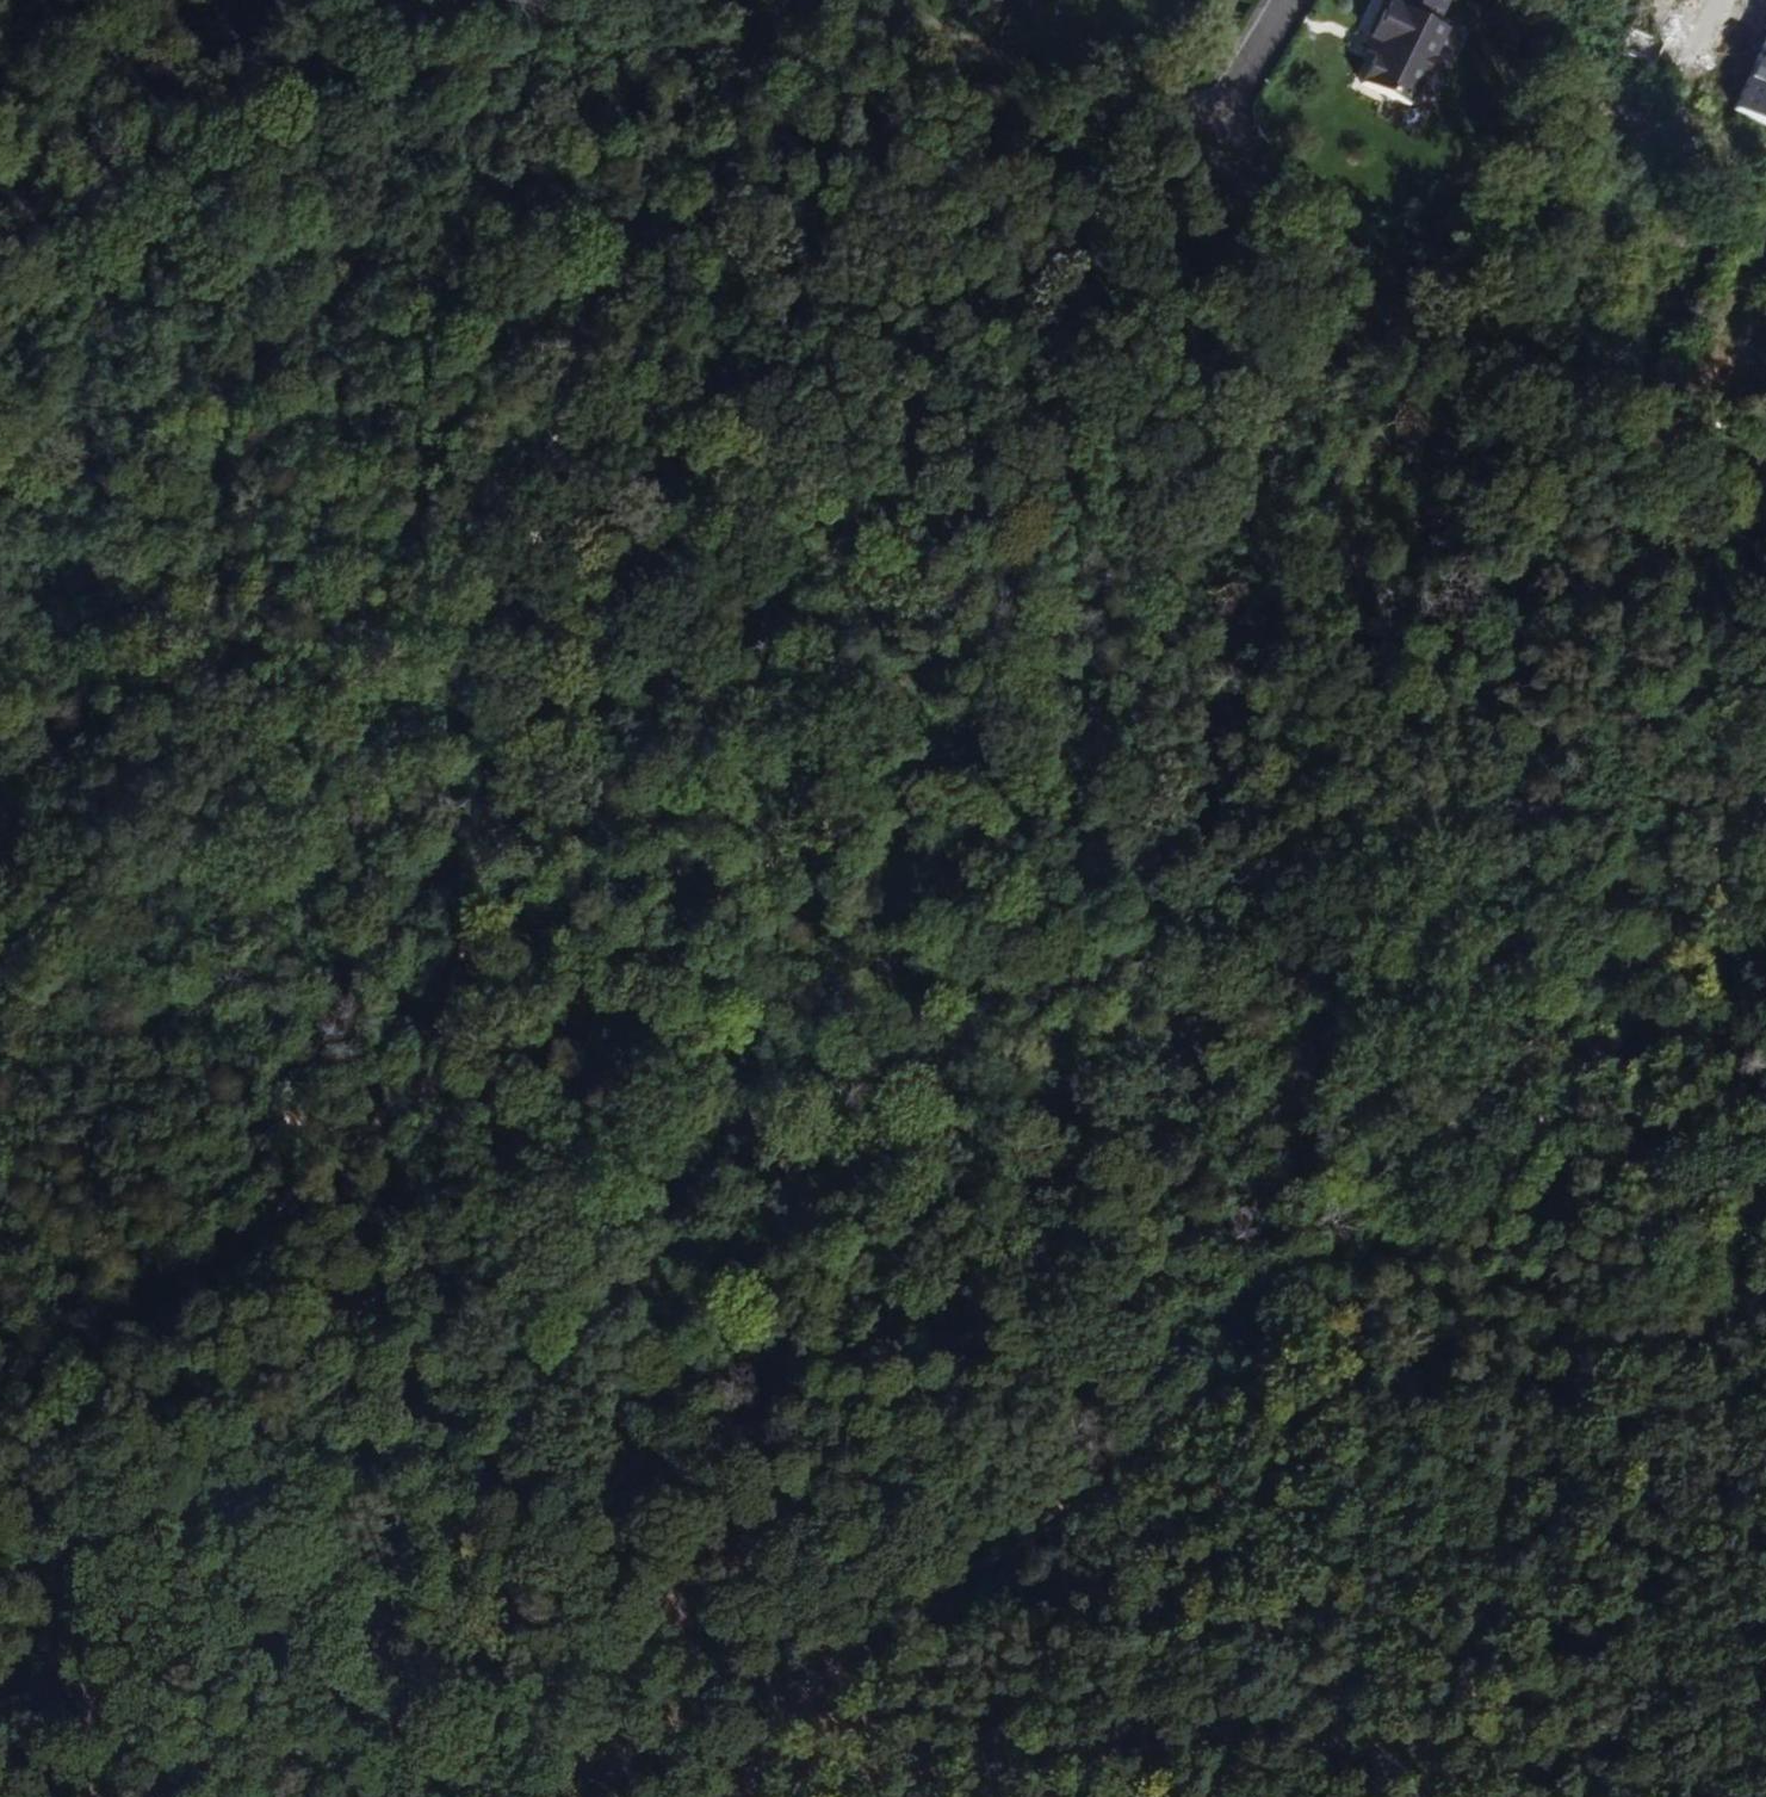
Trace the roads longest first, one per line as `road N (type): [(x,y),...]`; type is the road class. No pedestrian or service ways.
road 1 (residential): [(1226,109),(1291,0)]

